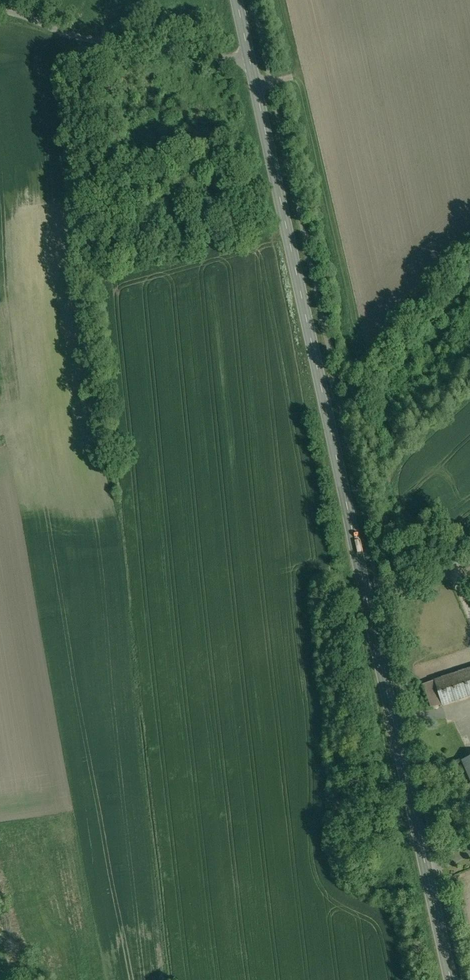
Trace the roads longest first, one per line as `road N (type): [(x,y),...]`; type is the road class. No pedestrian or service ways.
road 1 (secondary): [(369,601),(252,60)]
road 2 (secondary): [(452,979),(369,601)]
road 3 (unclassified): [(252,60),(76,42),(0,11)]

